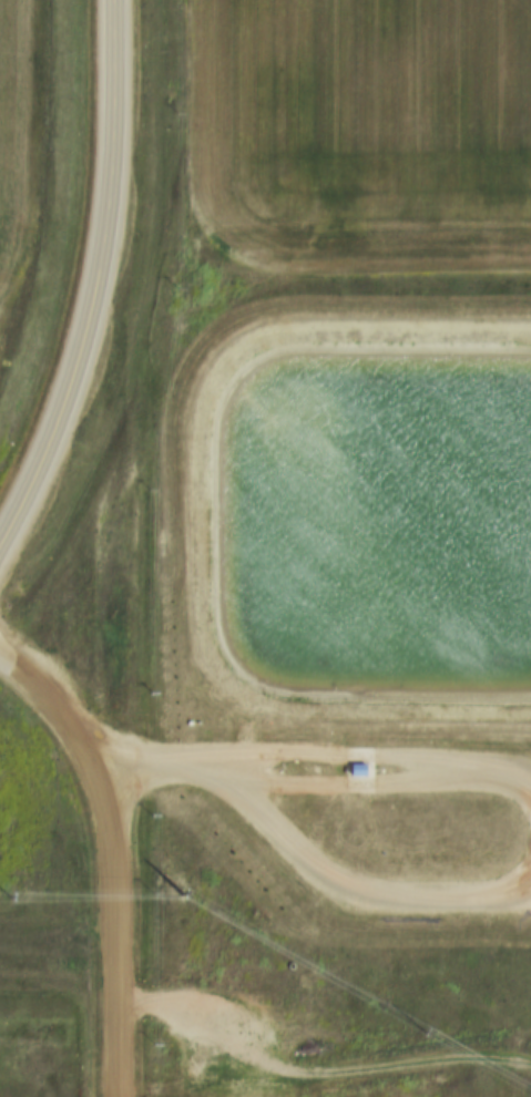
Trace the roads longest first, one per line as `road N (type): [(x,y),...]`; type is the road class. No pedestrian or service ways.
road 1 (tertiary): [(116,1096),(111,854),(95,769),(31,673),(0,655)]
road 2 (track): [(114,995),(530,1071)]
road 3 (secondary): [(90,306),(111,137),(111,0)]
road 4 (secondary): [(0,538),(50,433),(90,306)]

